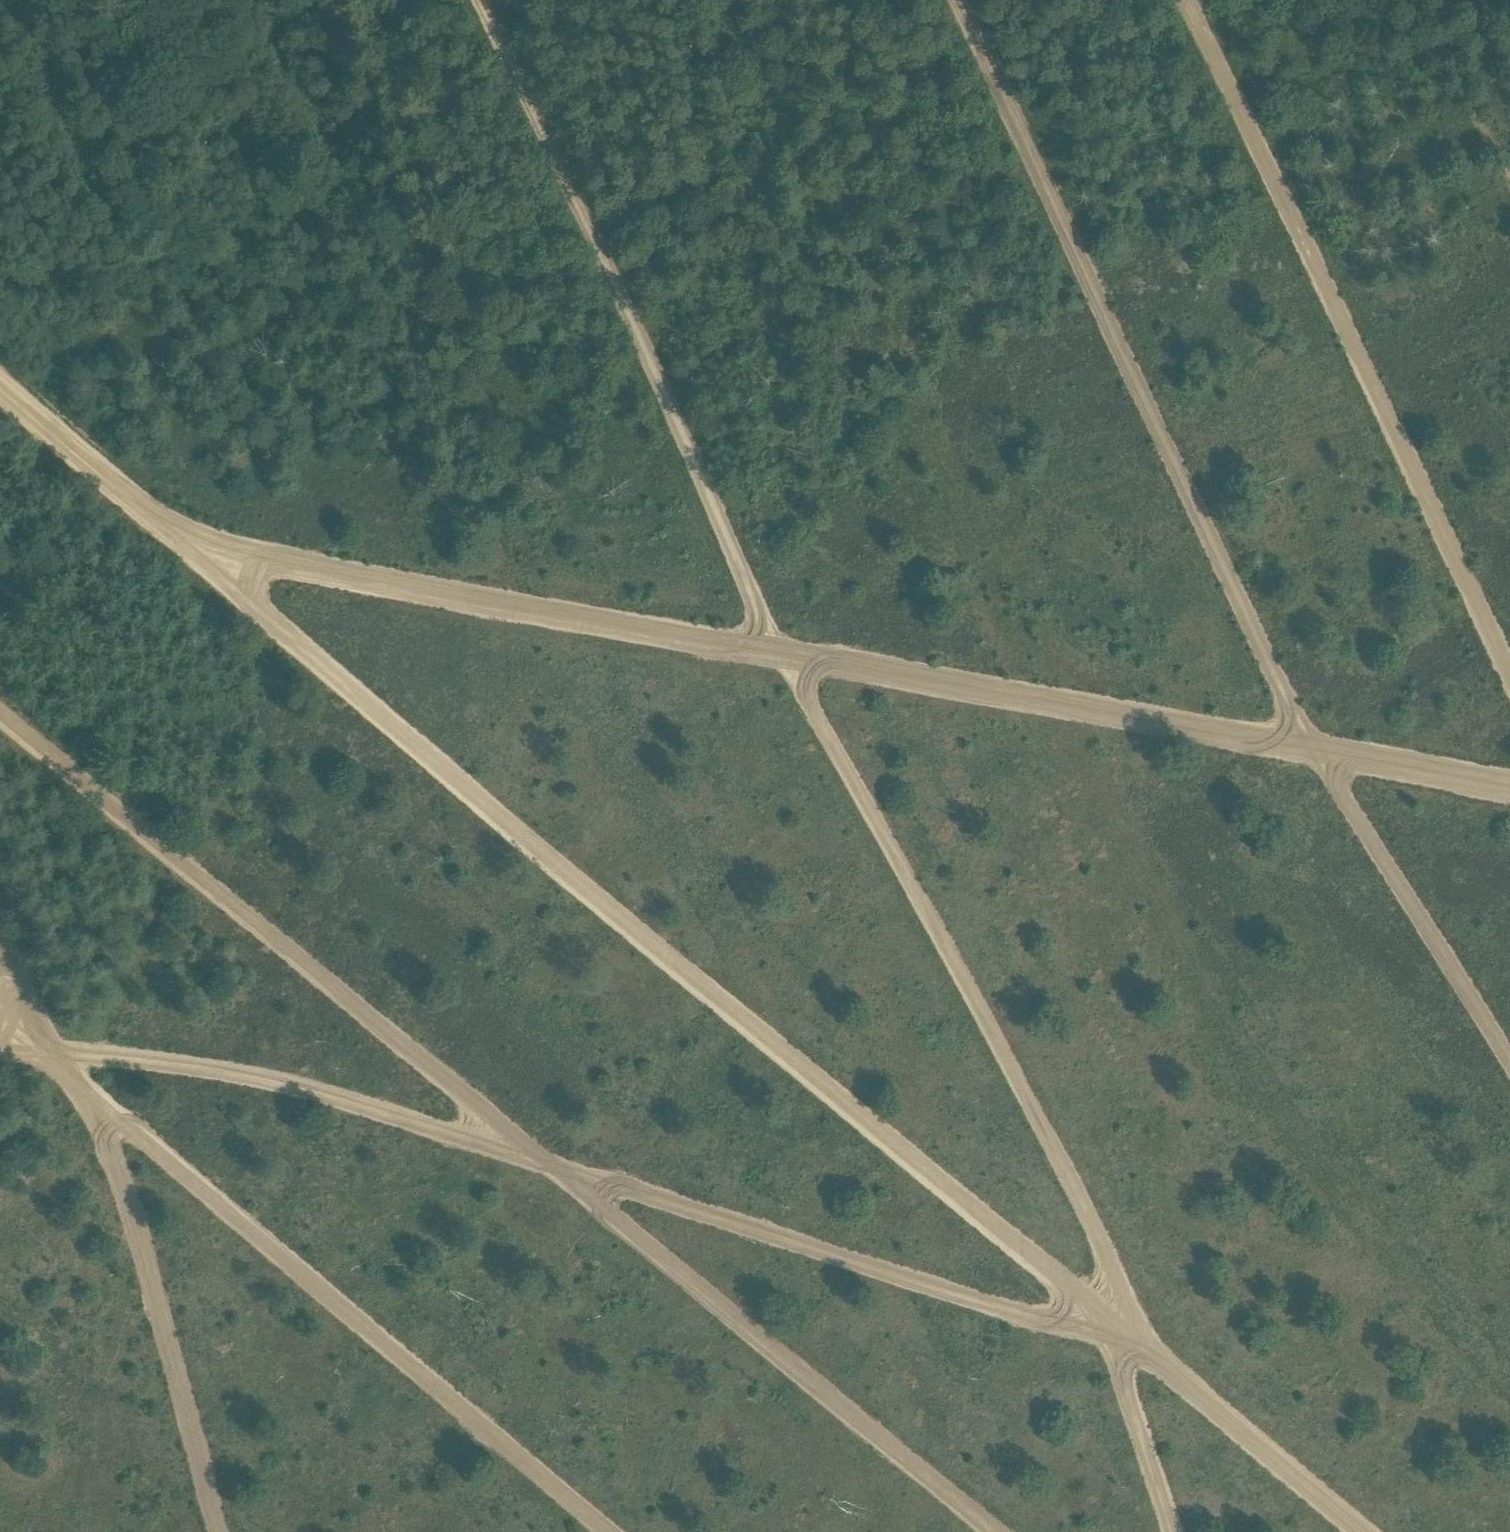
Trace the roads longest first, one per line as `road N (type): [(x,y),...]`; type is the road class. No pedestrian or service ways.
road 1 (track): [(0,385),(506,818),(1368,1531)]

